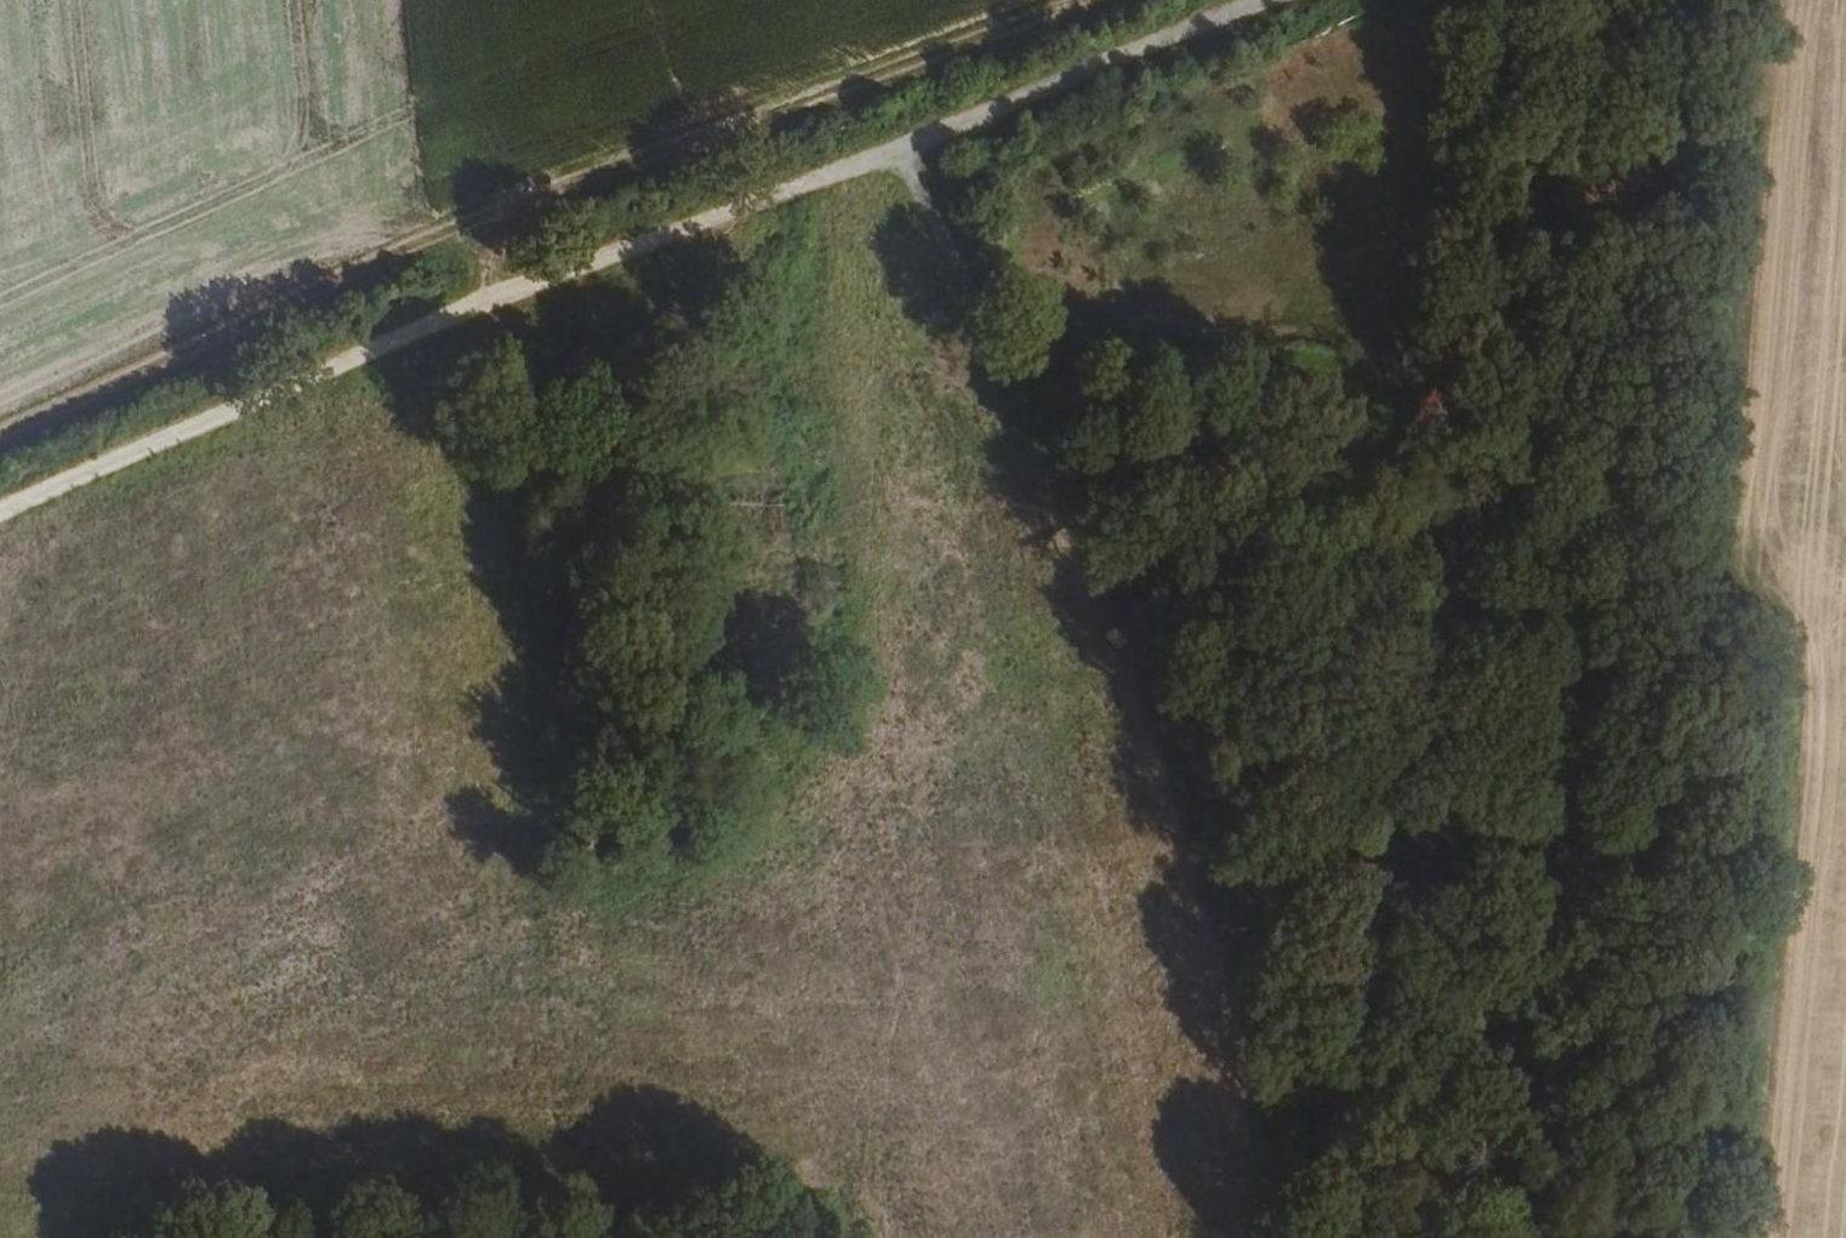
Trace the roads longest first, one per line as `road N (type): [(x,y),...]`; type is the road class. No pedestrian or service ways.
road 1 (track): [(0,513),(1278,0)]
road 2 (track): [(1748,1237),(1811,686),(1703,589),(1772,0)]

